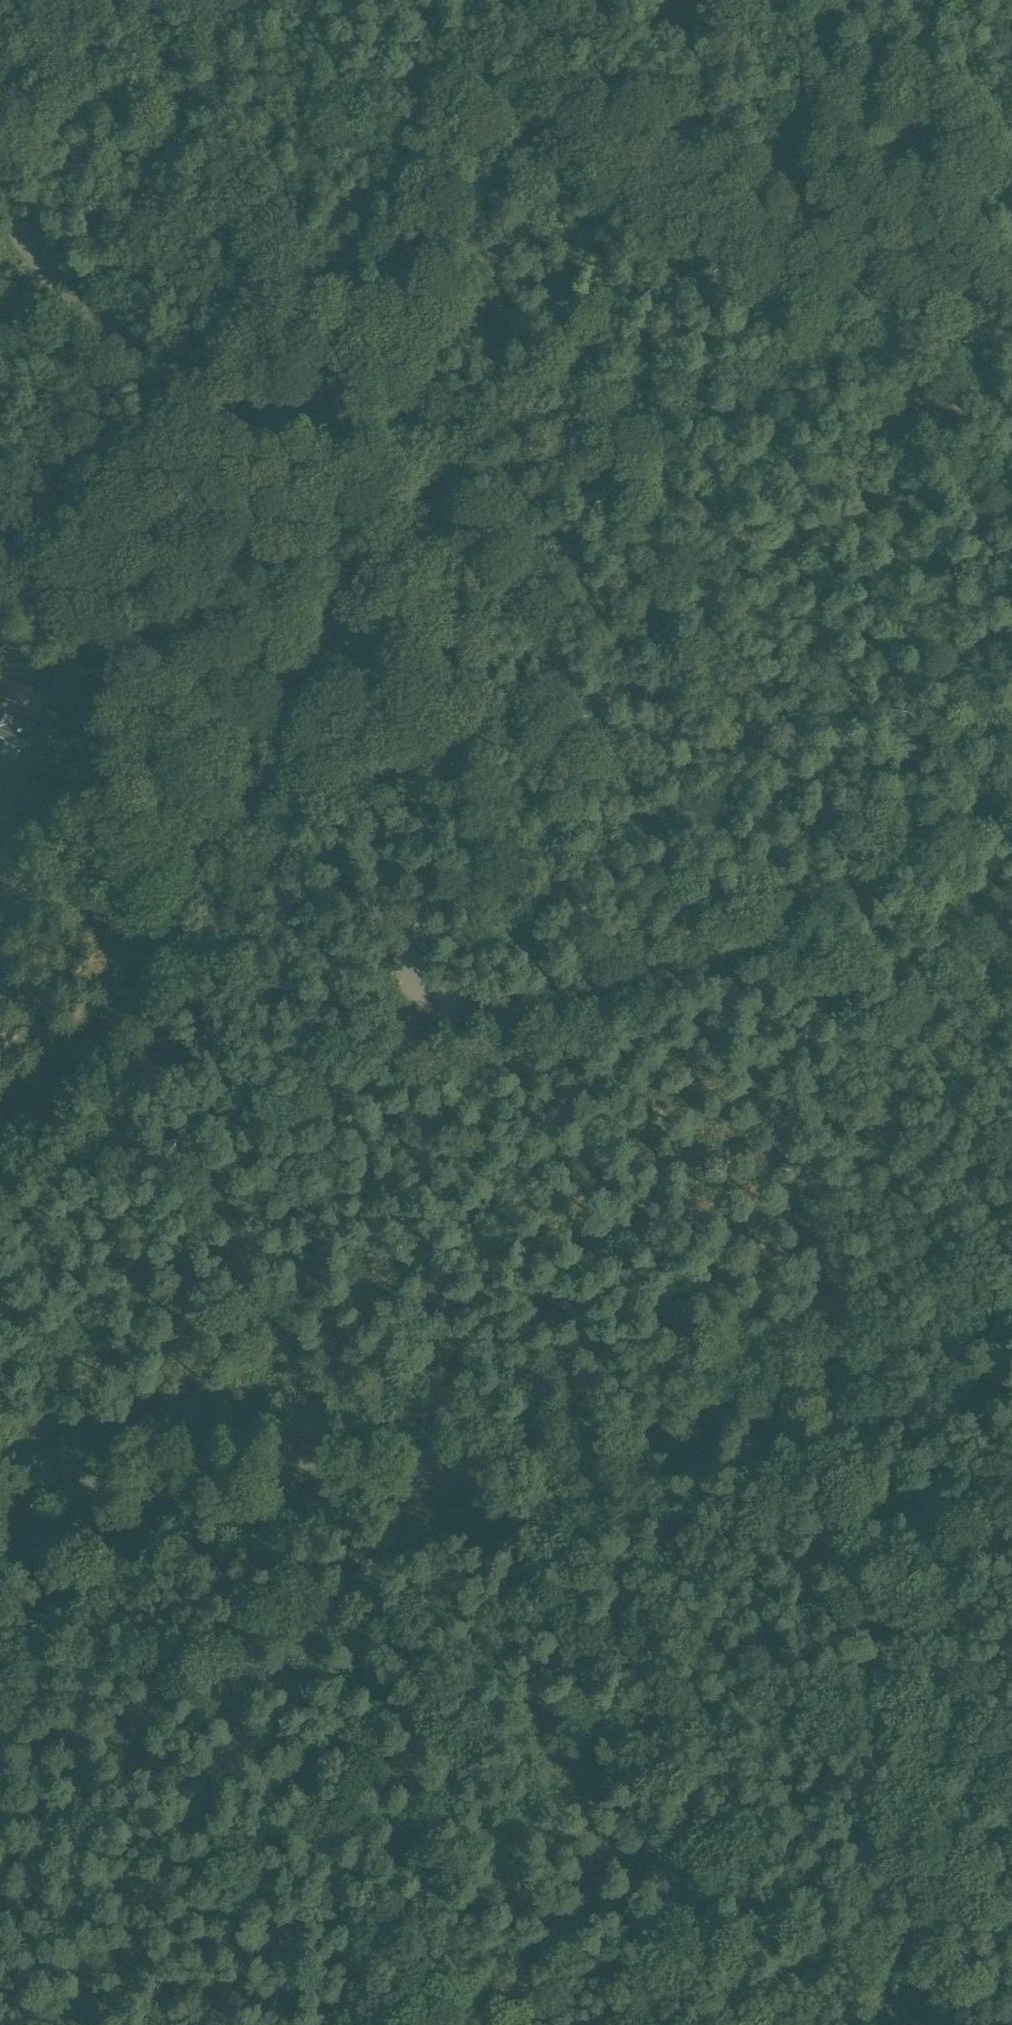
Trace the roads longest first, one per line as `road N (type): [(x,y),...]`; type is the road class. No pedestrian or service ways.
road 1 (unclassified): [(1011,790),(738,942),(656,973),(468,1013),(439,1004),(407,969),(468,801),(448,445),(441,430),(410,411),(273,407),(200,391),(118,340),(61,290),(0,193)]
road 2 (unclassified): [(408,1470),(556,1461),(639,1445),(880,1360),(1011,1300)]
road 3 (unclassified): [(0,1536),(110,1499),(330,1487),(408,1470)]
road 4 (unclassified): [(408,1470),(268,1464),(118,1476),(0,1511)]

